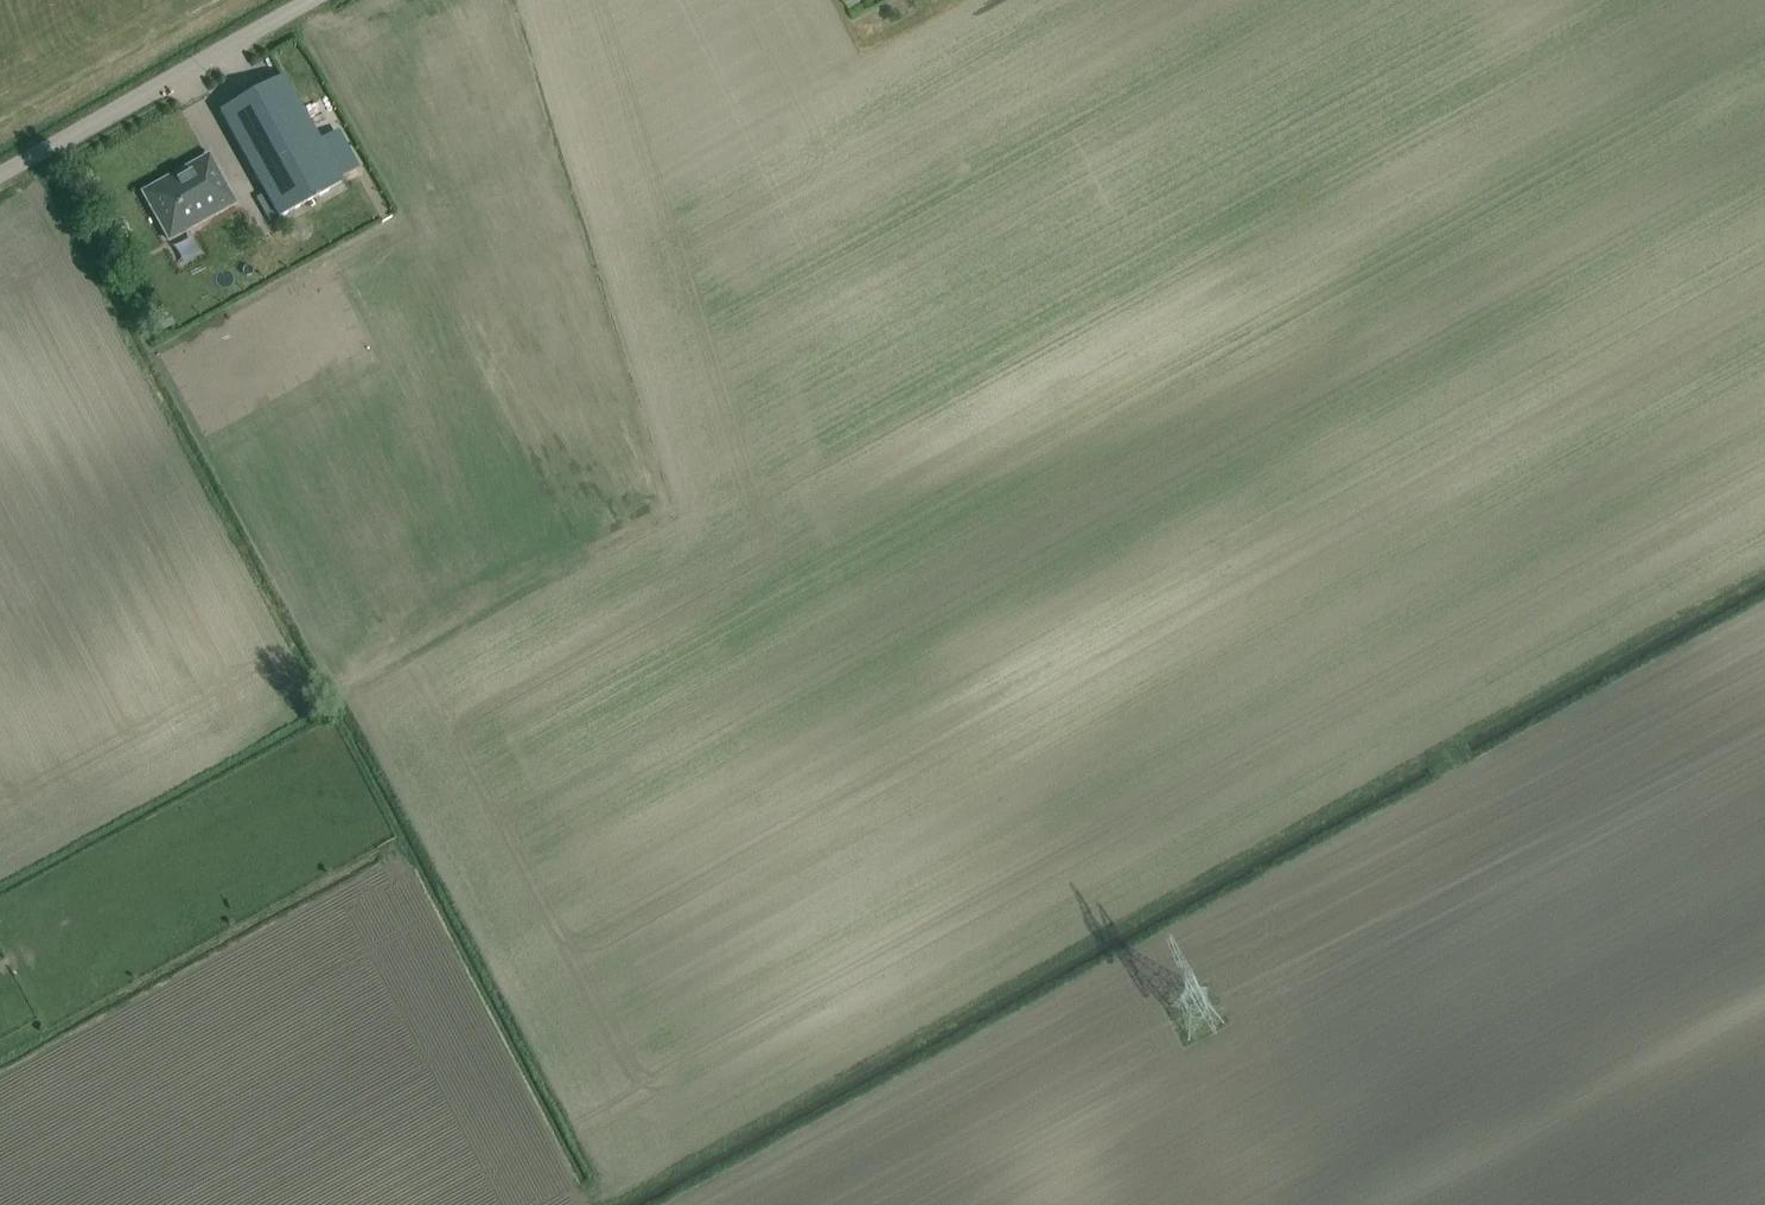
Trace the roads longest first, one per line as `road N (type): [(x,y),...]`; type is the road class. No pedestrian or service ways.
road 1 (unclassified): [(0,179),(319,0)]

